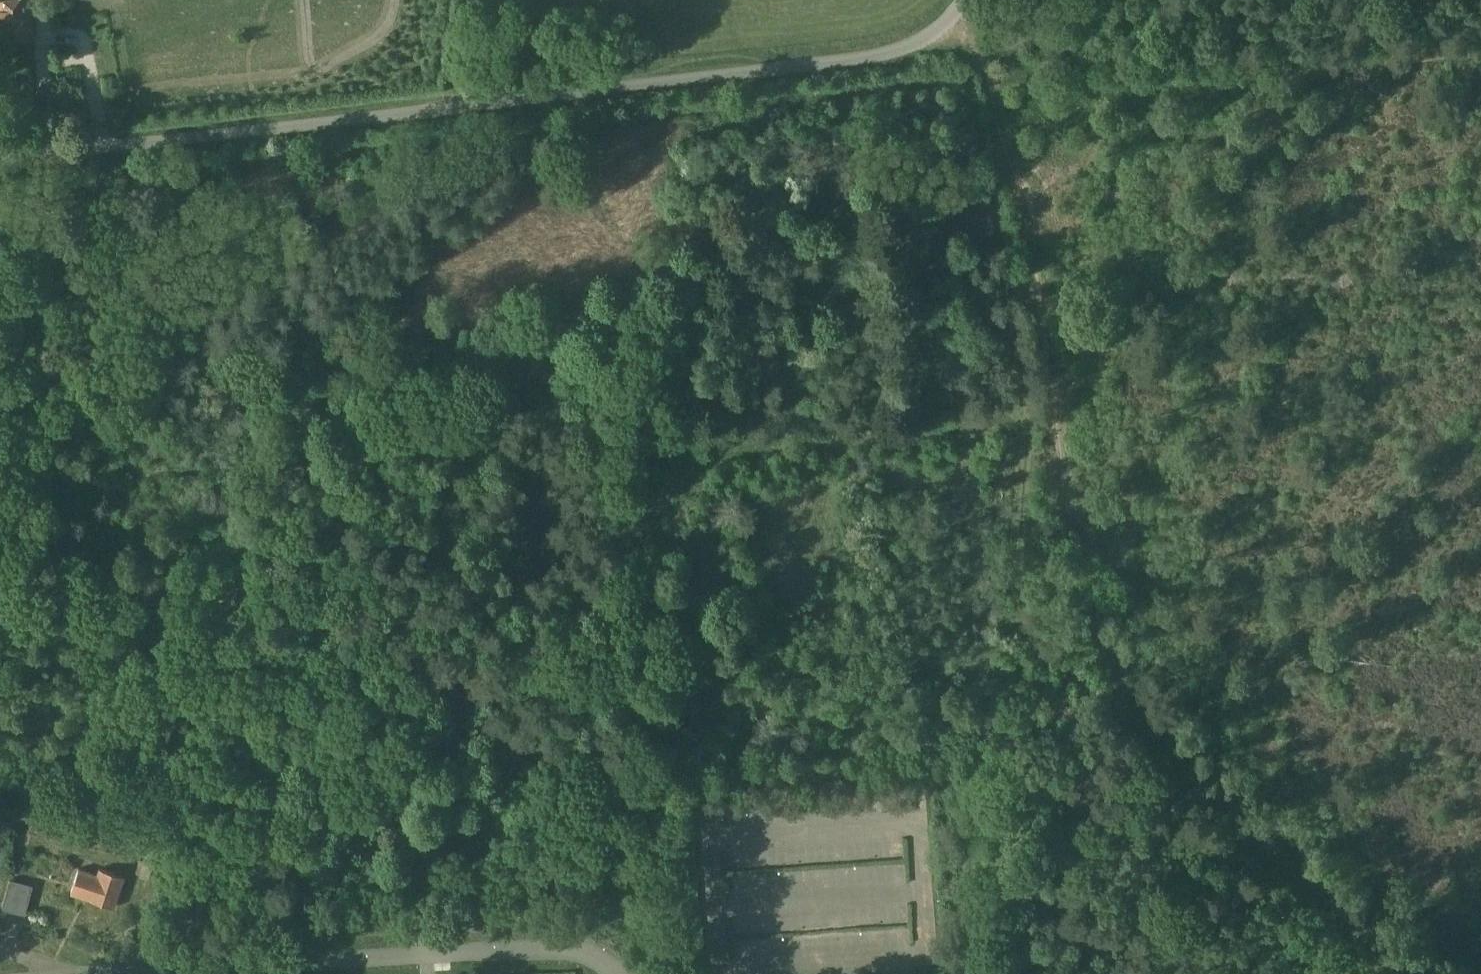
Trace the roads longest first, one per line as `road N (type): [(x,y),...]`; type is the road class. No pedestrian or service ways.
road 1 (unclassified): [(0,164),(950,48),(971,35),(975,0)]

